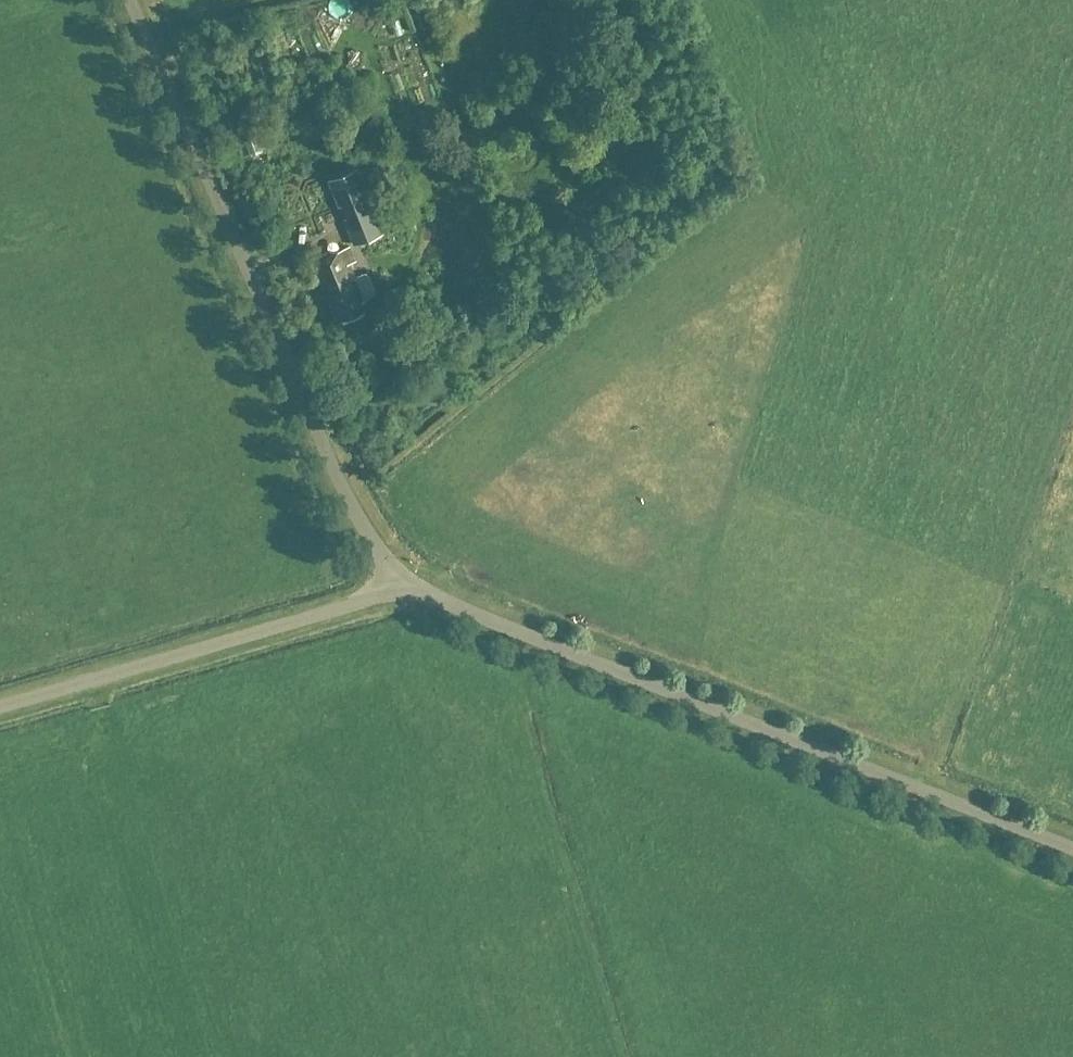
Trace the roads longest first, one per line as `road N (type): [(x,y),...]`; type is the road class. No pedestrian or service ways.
road 1 (unclassified): [(1072,851),(449,608),(397,579)]
road 2 (unclassified): [(397,579),(352,509),(130,0)]
road 3 (unclassified): [(0,709),(362,605),(397,579)]

